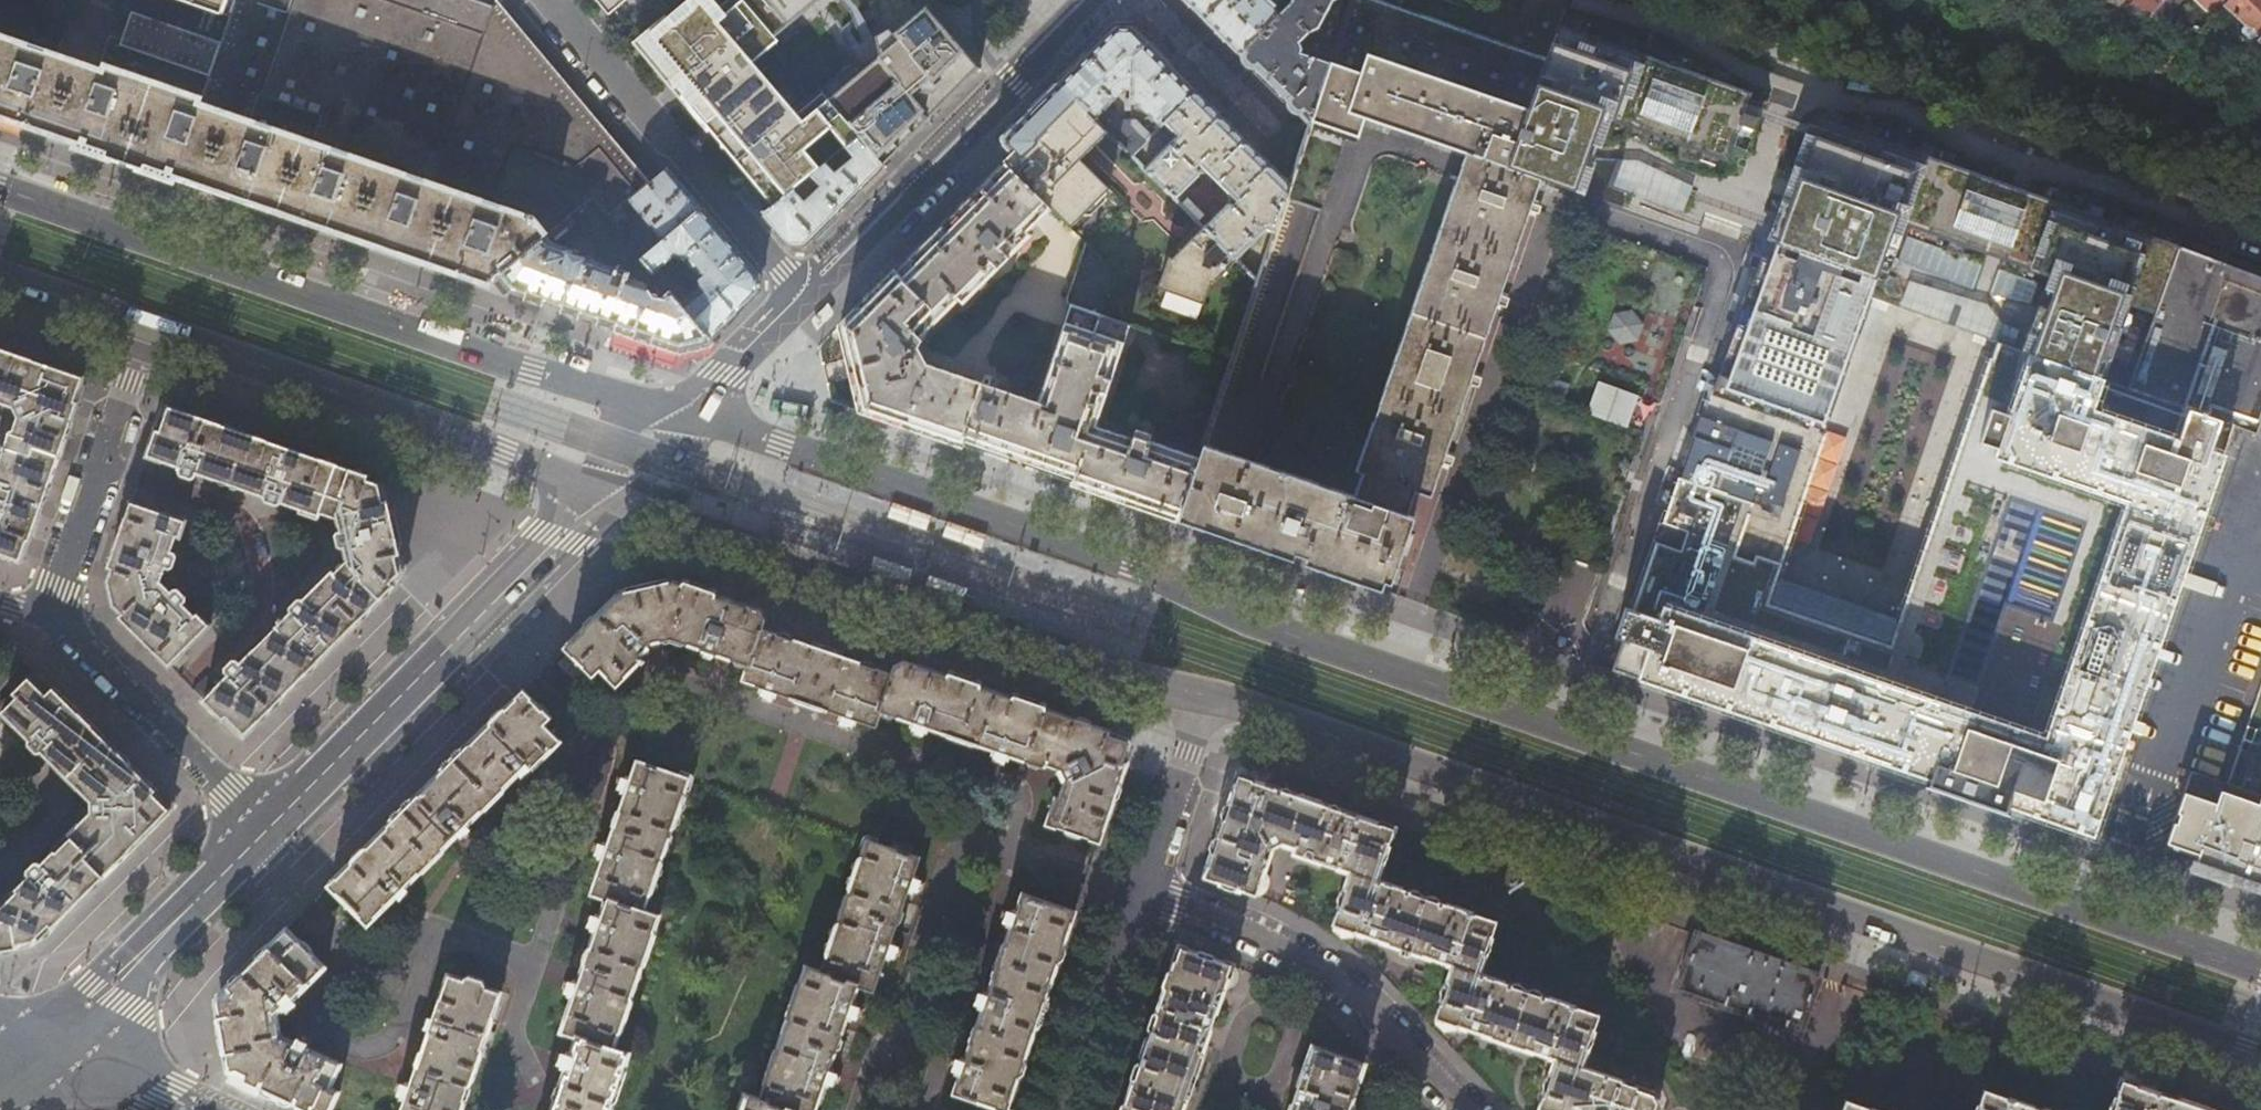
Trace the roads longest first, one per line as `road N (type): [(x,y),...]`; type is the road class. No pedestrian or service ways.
road 1 (primary): [(2260,968),(1249,619),(1138,566),(685,414)]
road 2 (primary): [(1206,694),(2260,1059)]
road 3 (primary): [(685,414),(0,187)]
road 4 (primary): [(608,493),(1101,670),(1206,694)]
road 5 (primary): [(146,329),(608,493)]
road 6 (tertiary): [(608,493),(269,829)]
road 7 (tertiary): [(805,295),(1097,0)]
road 8 (residential): [(1461,1109),(1348,990),(1246,928),(1143,895)]
road 9 (residential): [(555,0),(805,295)]
road 10 (tertiary): [(269,829),(42,1051)]
road 11 (residential): [(50,620),(146,329)]
road 12 (residential): [(50,620),(71,628),(269,829)]
road 13 (residential): [(1067,1109),(1143,895)]
road 14 (residential): [(1143,895),(1206,694)]
road 15 (residential): [(1276,131),(1144,0)]
road 16 (tertiary): [(685,414),(805,295)]
road 17 (residential): [(191,1109),(42,1051)]
road 18 (primary): [(0,278),(146,329)]

